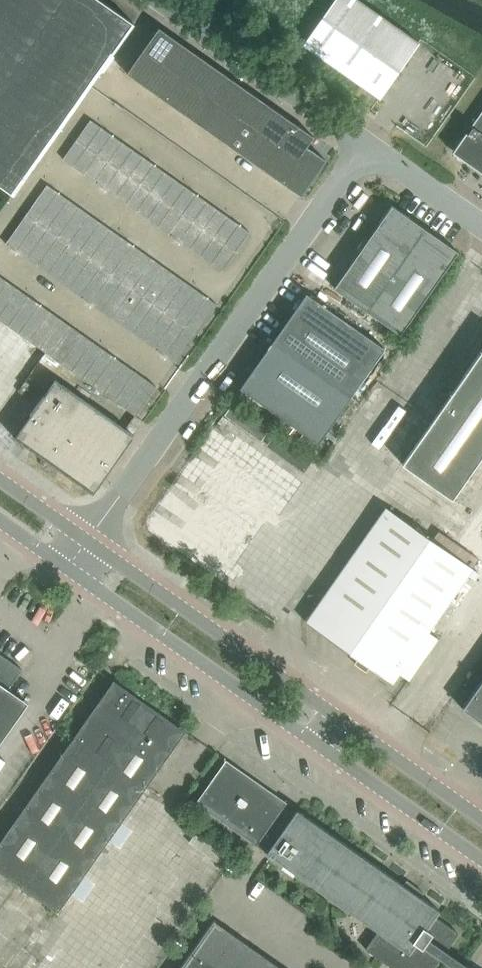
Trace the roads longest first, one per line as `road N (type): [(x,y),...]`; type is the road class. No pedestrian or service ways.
road 1 (tertiary): [(75,569),(481,858)]
road 2 (unclassified): [(94,542),(373,146)]
road 3 (tertiary): [(481,818),(94,542)]
road 4 (unclassified): [(373,146),(162,0)]
road 5 (unclassified): [(481,226),(373,146)]

